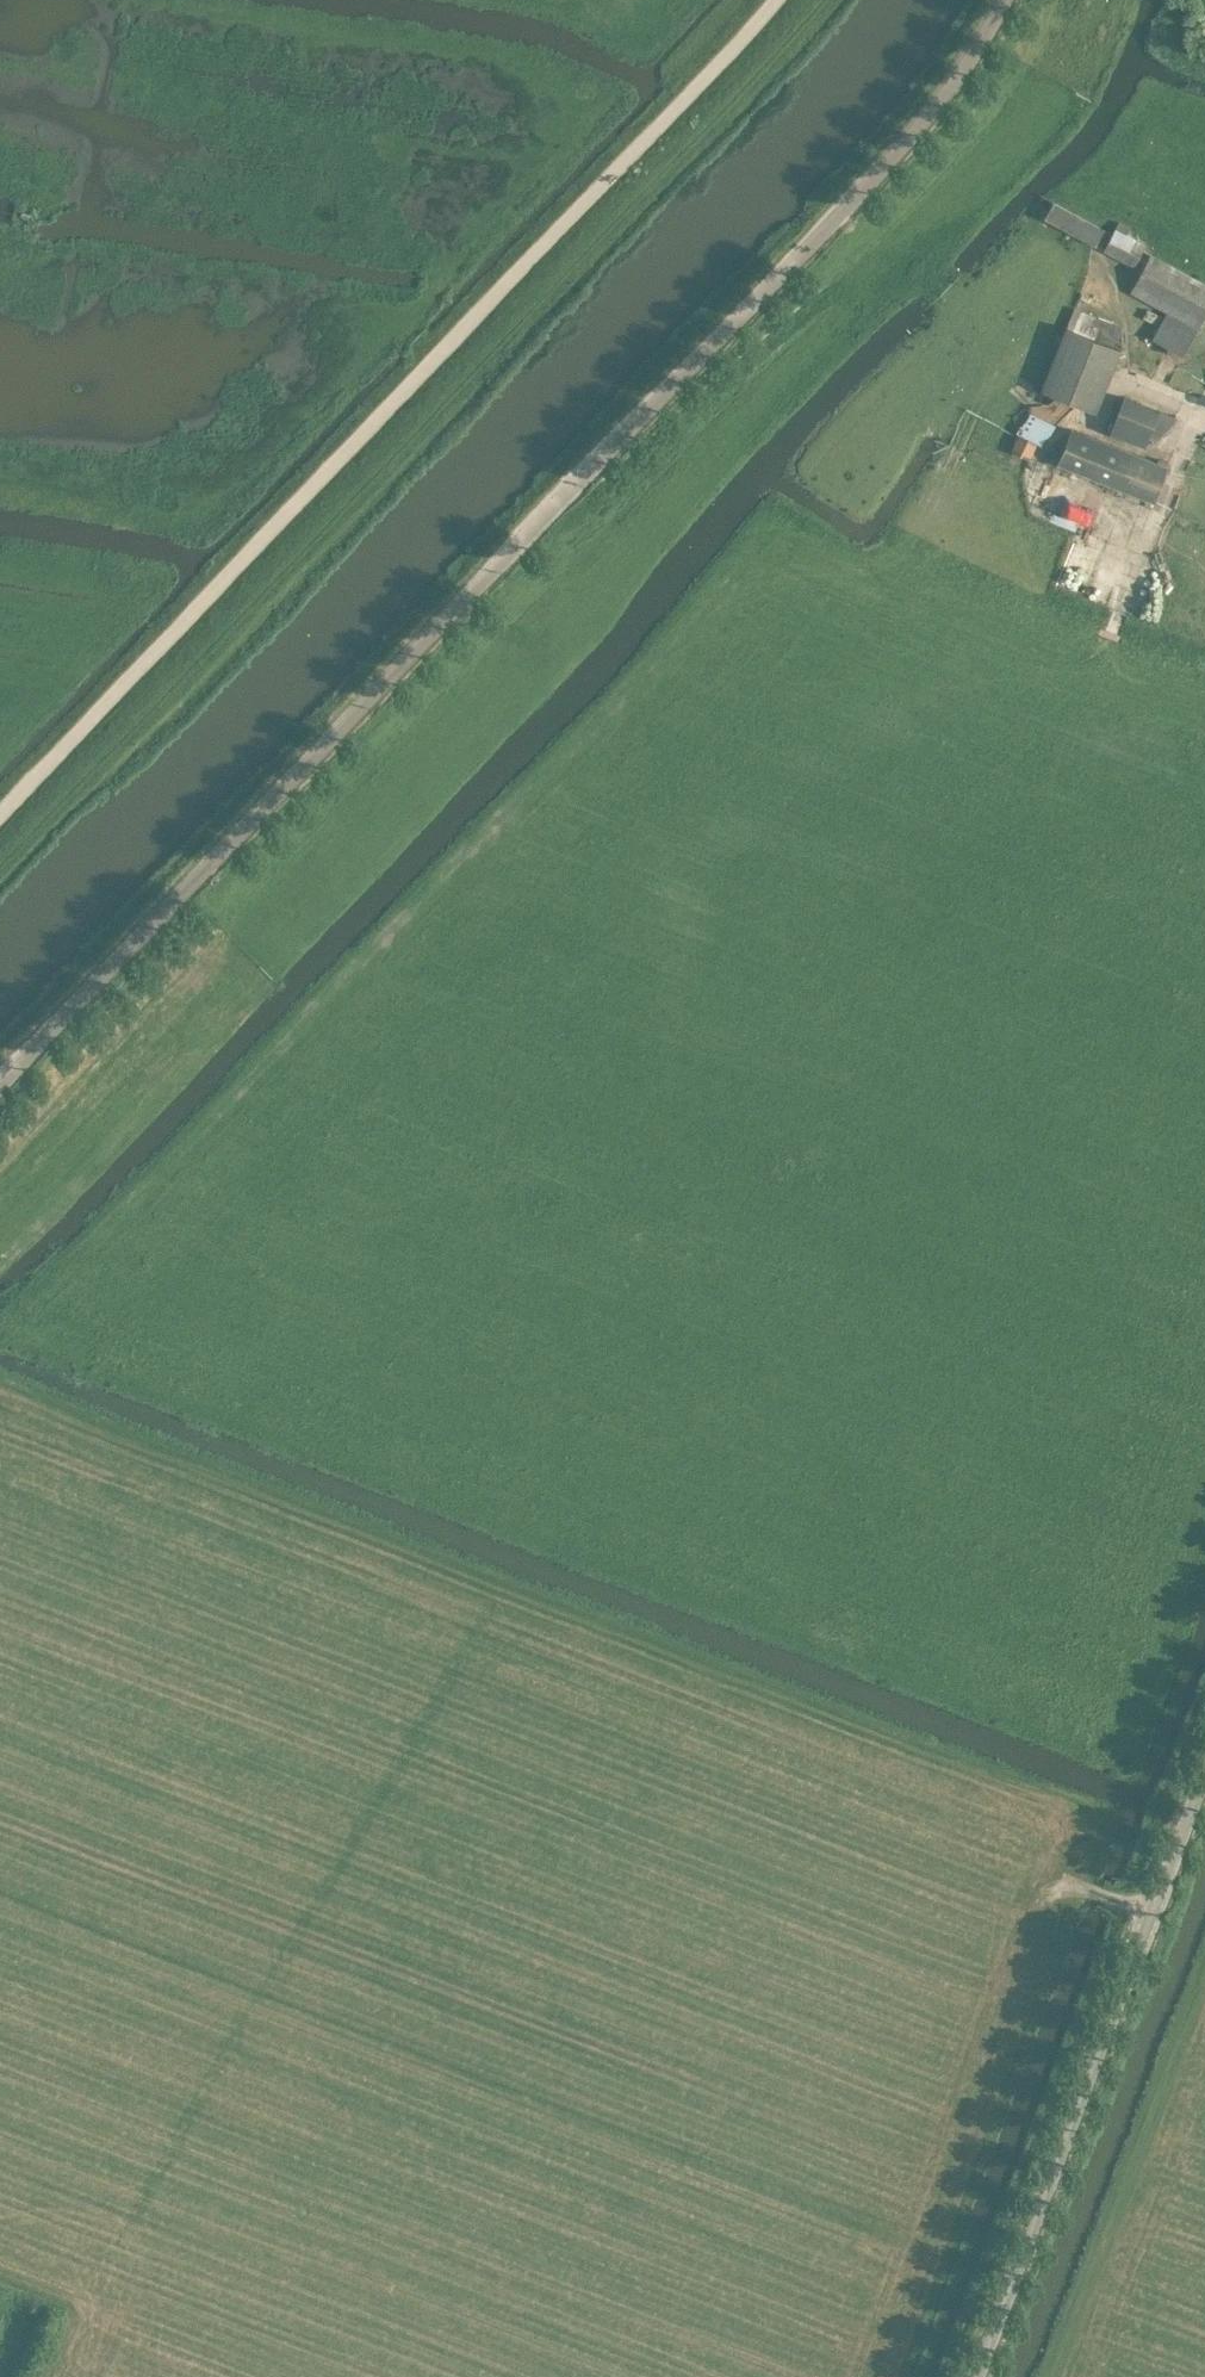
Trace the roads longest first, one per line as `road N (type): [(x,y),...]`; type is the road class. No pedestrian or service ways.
road 1 (unclassified): [(0,1085),(945,97),(1009,0)]
road 2 (track): [(0,810),(774,0)]
road 3 (unclassified): [(976,2376),(1204,1774)]

